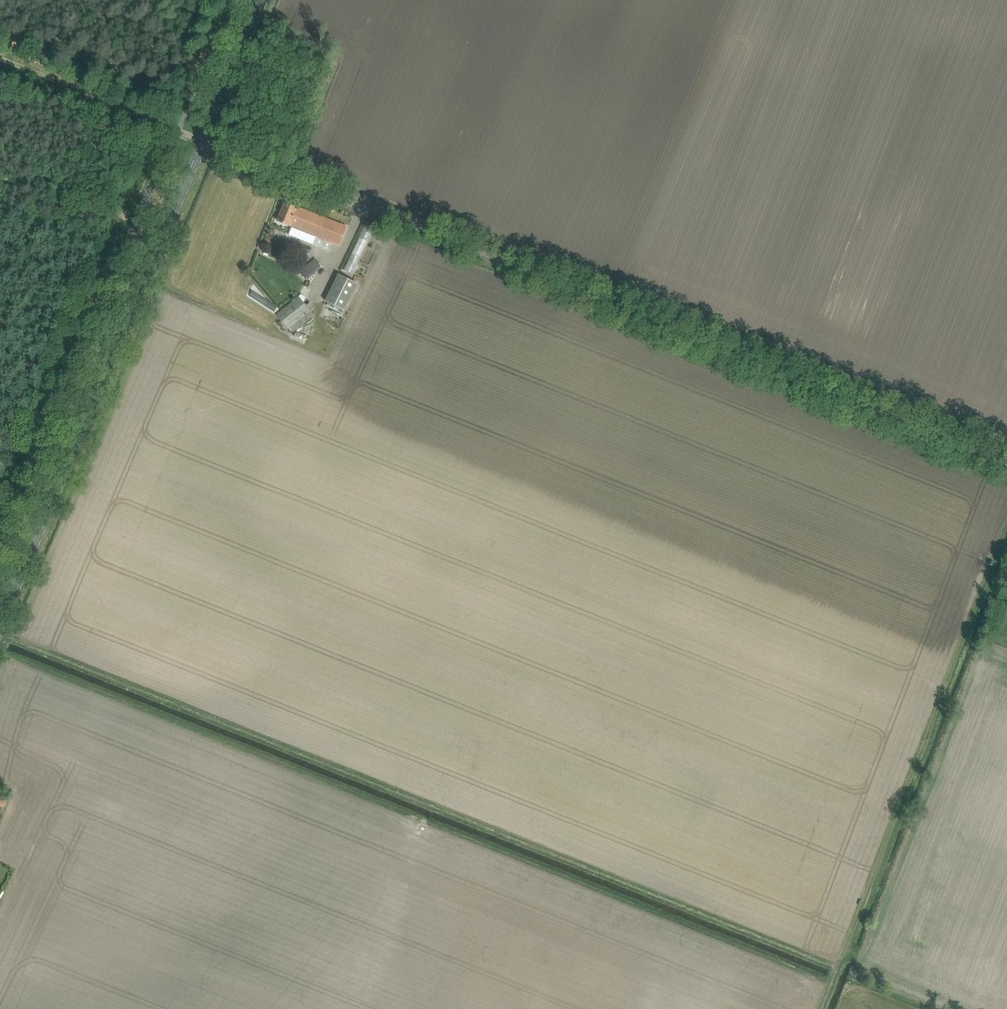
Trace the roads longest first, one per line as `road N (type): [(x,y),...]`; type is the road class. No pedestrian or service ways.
road 1 (unclassified): [(1006,461),(203,141)]
road 2 (secondary): [(0,621),(203,141)]
road 3 (track): [(0,58),(179,130)]
road 4 (secondary): [(203,141),(262,0)]

